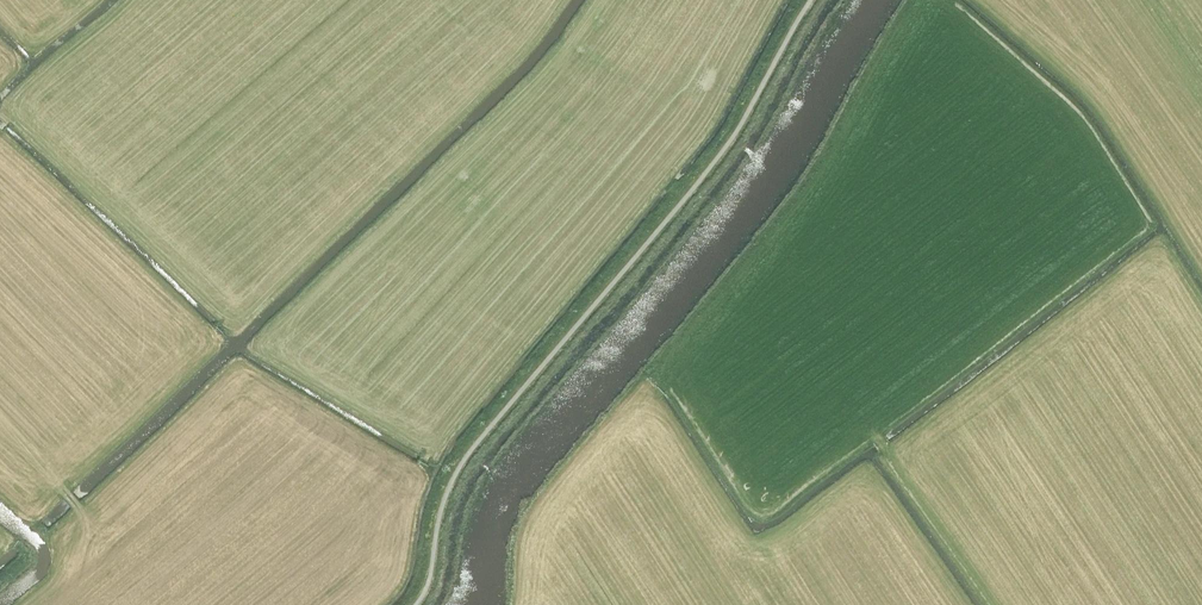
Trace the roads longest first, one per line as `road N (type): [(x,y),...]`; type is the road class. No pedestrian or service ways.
road 1 (track): [(26,604),(70,569),(83,532),(79,508),(0,417)]
road 2 (track): [(690,59),(661,177),(630,207)]

